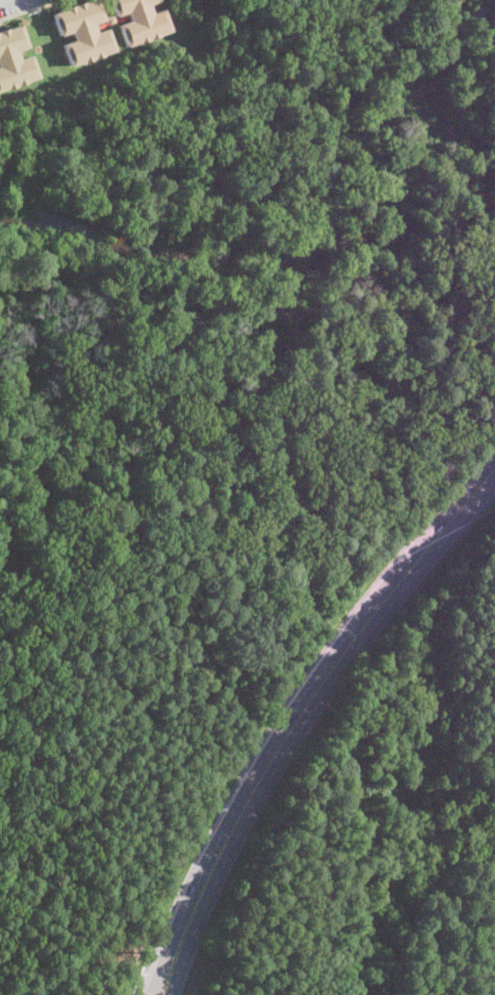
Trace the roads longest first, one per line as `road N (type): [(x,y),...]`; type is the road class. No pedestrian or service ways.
road 1 (primary): [(494,469),(357,635),(275,754),(210,873),(160,994)]

